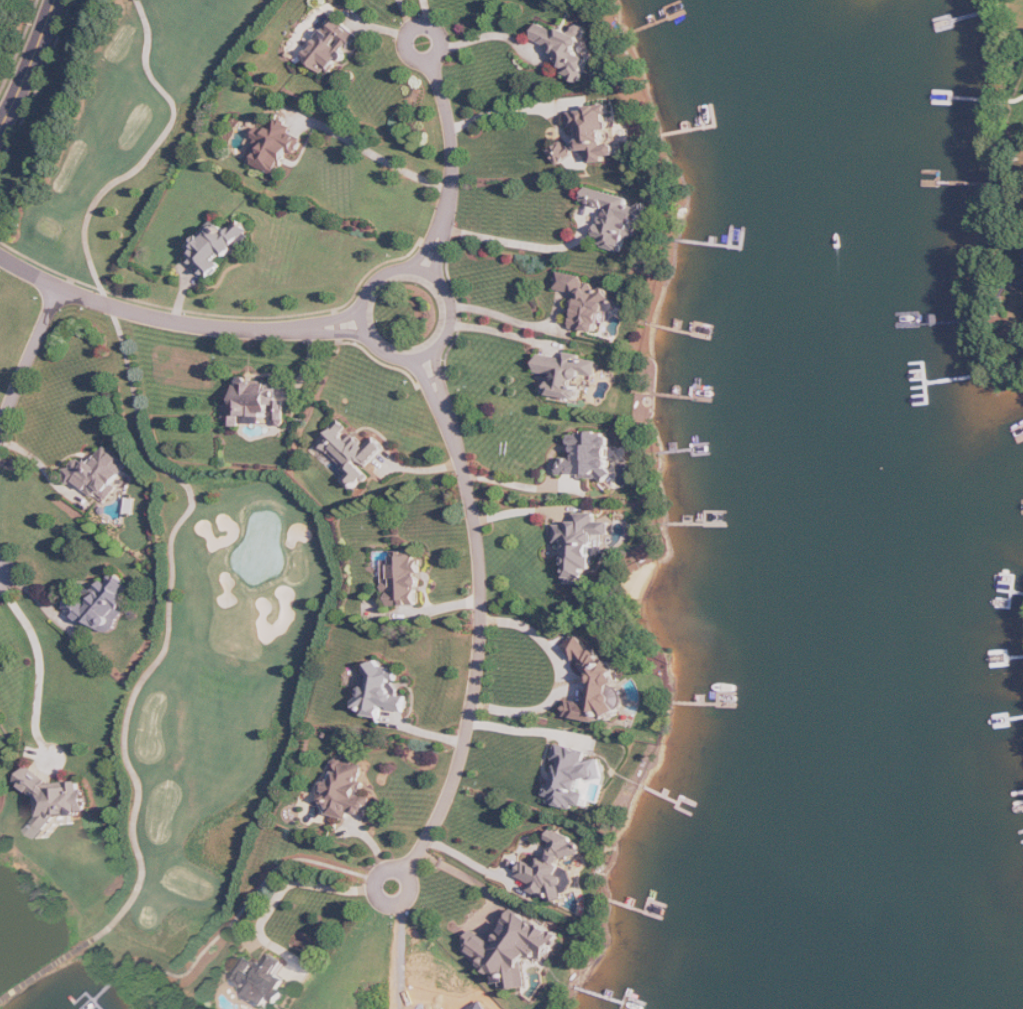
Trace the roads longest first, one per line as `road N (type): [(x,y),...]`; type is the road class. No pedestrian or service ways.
road 1 (track): [(101,937),(144,880),(135,833),(140,789),(127,738),(137,694),(171,639),(173,542),(196,498),(148,445),(119,318),(87,230),(108,188),(142,167),(176,114),(149,67),(140,0)]
road 2 (residential): [(427,355),(475,519),(482,647),(456,778),(406,873)]
road 3 (residential): [(0,255),(60,289),(137,314),(261,330),(366,324)]
road 4 (residential): [(449,293),(427,273),(387,276),(368,297),(372,339),(396,357),(427,355),(449,336),(449,293)]
road 5 (residential): [(427,273),(453,177),(452,130),(432,60)]
road 6 (residential): [(60,289),(0,440)]
road 7 (tertiary): [(0,132),(56,0)]
road 8 (track): [(0,1004),(101,937)]

